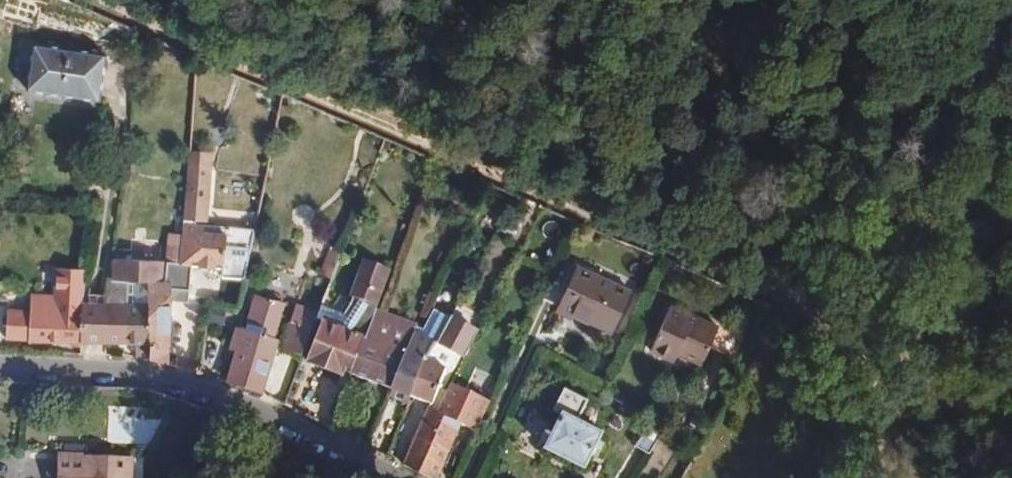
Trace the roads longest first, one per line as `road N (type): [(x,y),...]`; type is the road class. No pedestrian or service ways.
road 1 (track): [(927,387),(803,309),(112,0)]
road 2 (residential): [(0,366),(128,370),(245,407),(382,477)]

